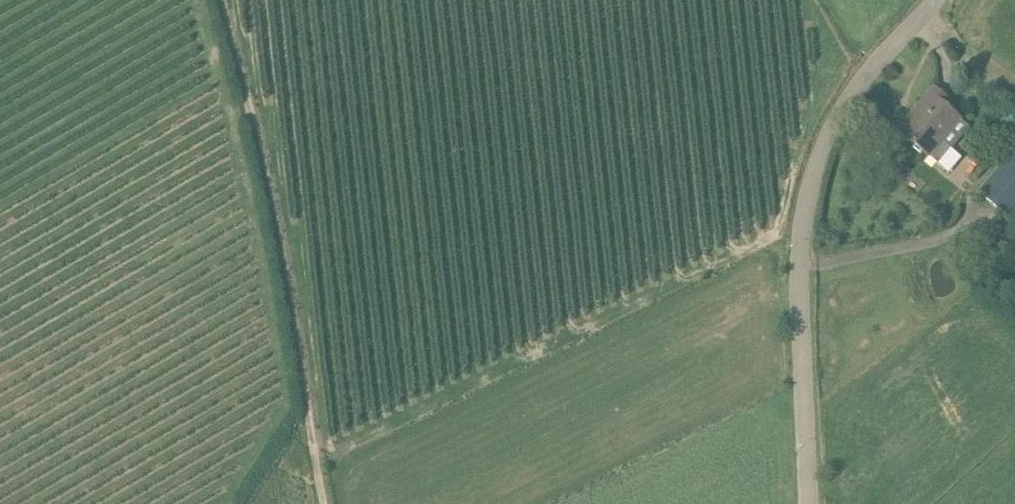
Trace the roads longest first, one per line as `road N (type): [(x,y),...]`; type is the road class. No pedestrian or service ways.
road 1 (unclassified): [(803,503),(796,286),(807,188),(854,81),(927,0)]
road 2 (track): [(322,503),(289,273),(224,0)]

